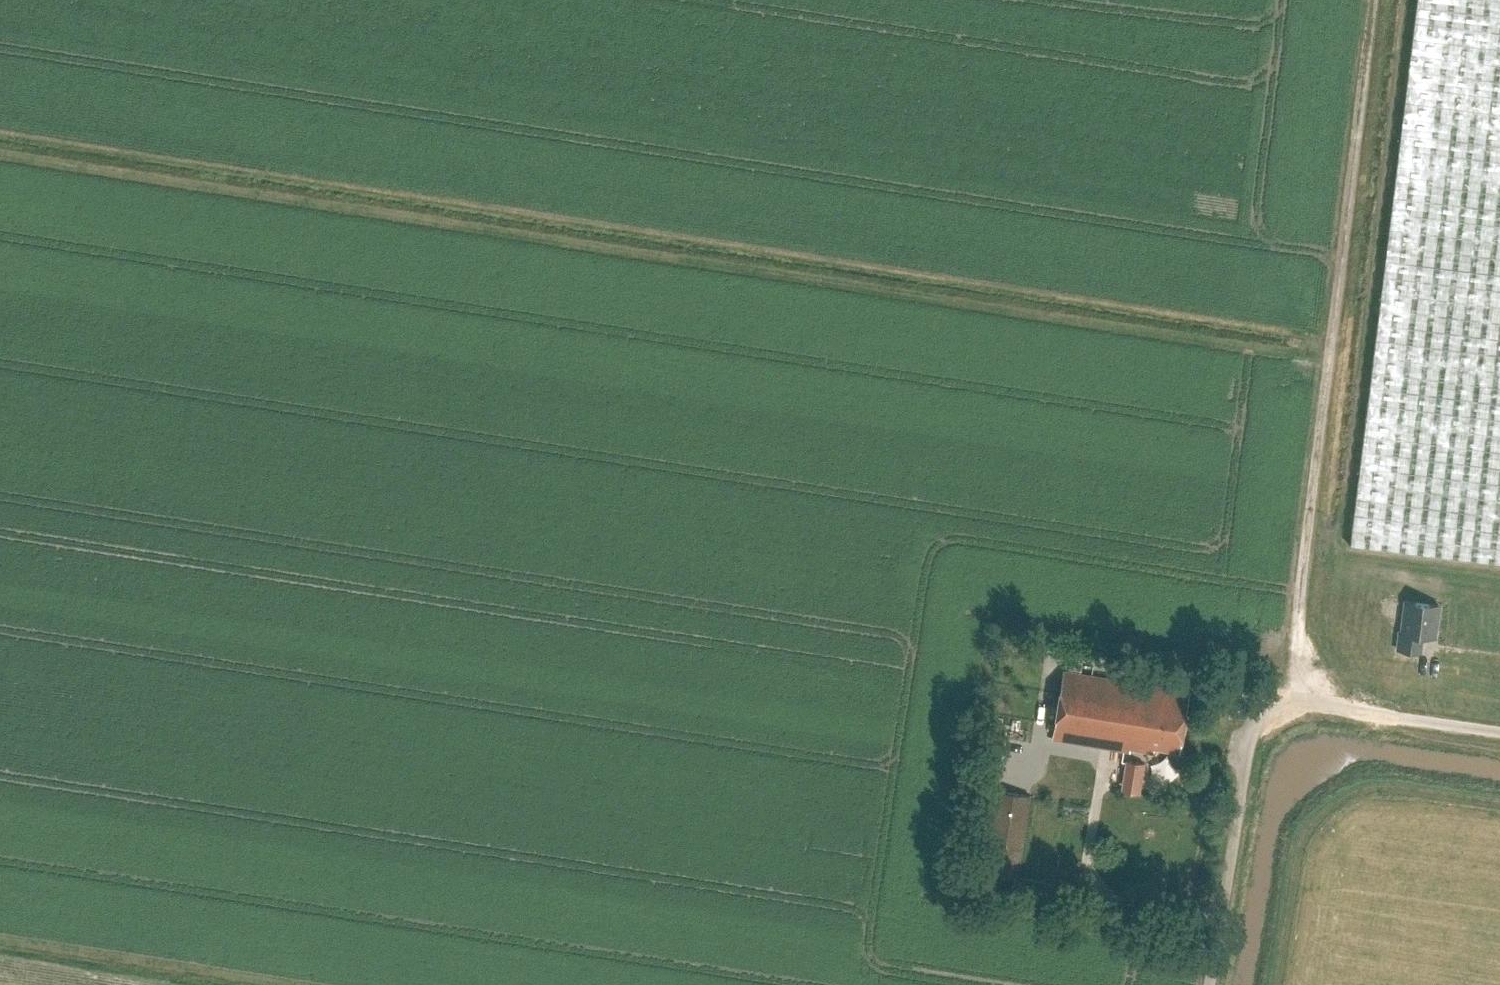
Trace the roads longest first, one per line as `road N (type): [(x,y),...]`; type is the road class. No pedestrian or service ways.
road 1 (unclassified): [(1209,984),(1251,734),(1263,710)]
road 2 (unclassified): [(1499,732),(1294,701),(1263,710)]

